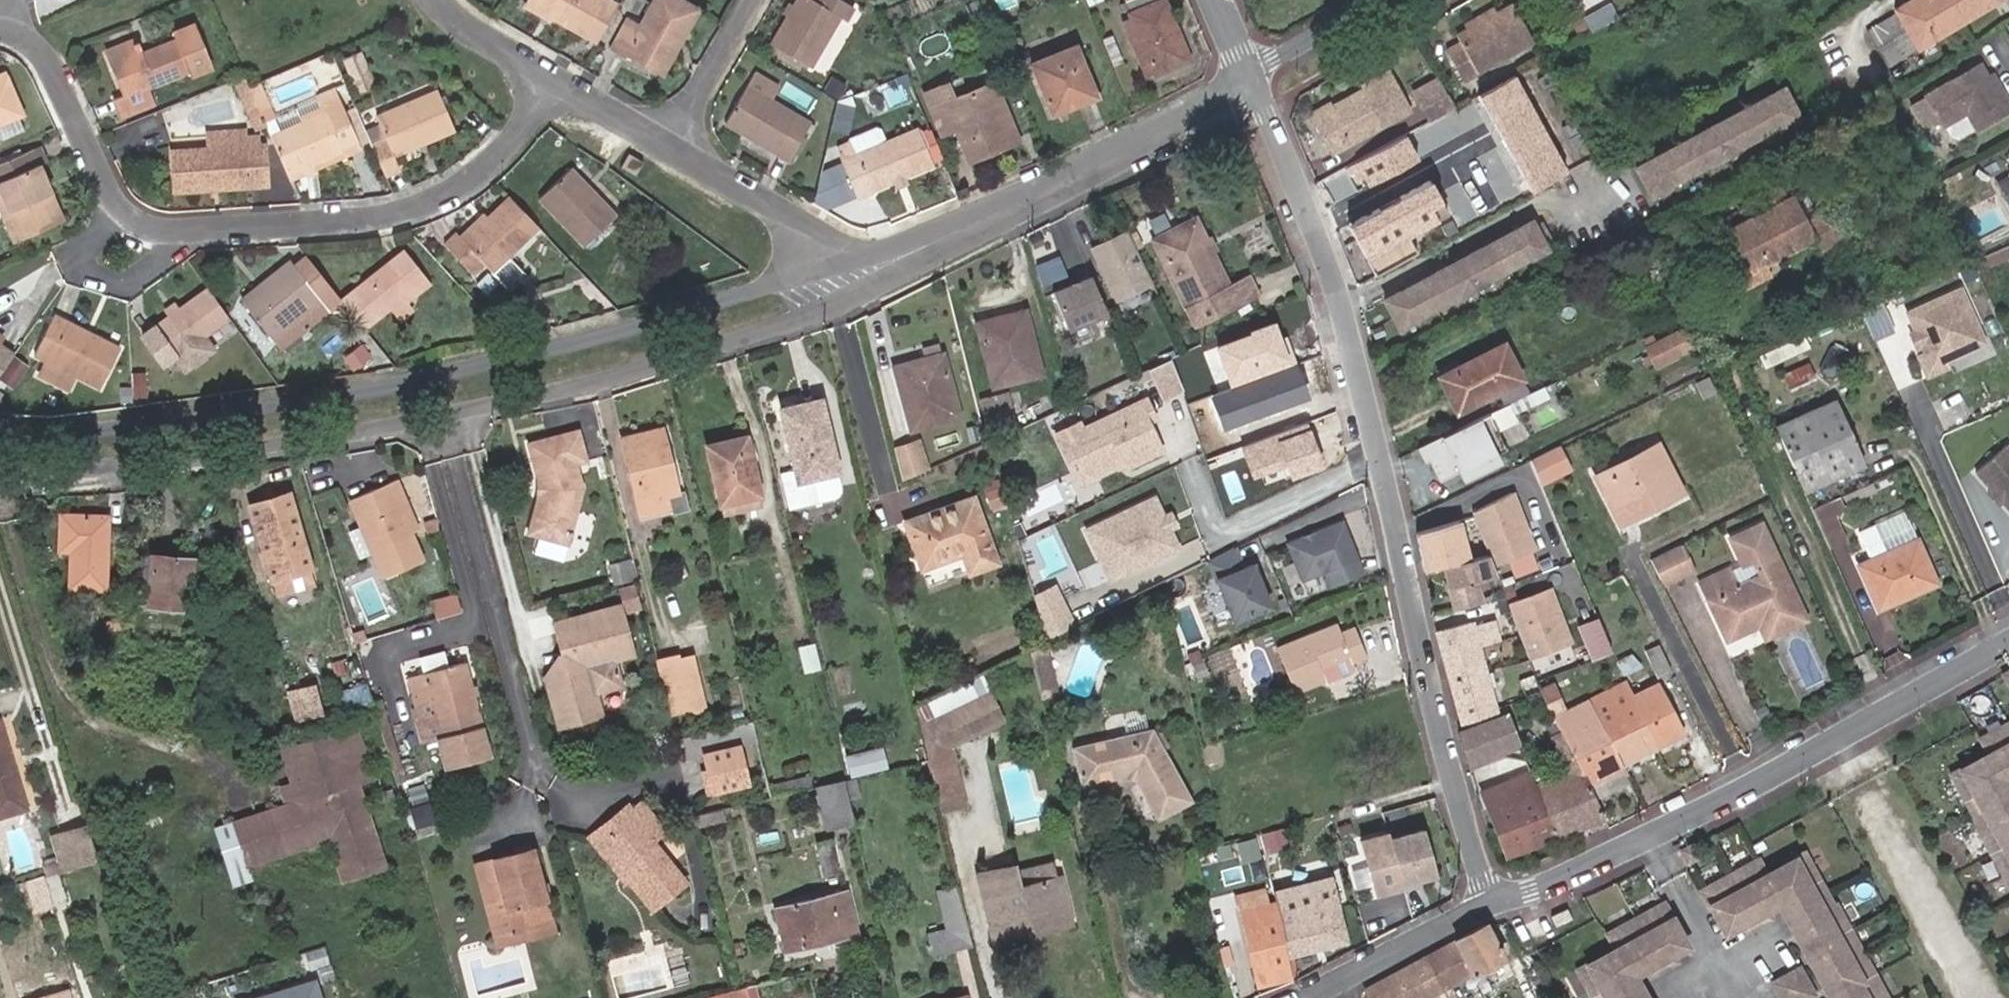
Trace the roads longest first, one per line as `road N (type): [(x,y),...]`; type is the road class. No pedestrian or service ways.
road 1 (residential): [(0,468),(236,451),(444,416),(790,322),(835,299),(862,272)]
road 2 (residential): [(862,272),(728,299),(434,378),(222,414),(0,433)]
road 3 (residential): [(1490,902),(1325,257),(1250,78)]
road 4 (residential): [(551,83),(480,167),(416,206),(381,216),(171,232),(113,205),(44,59),(7,32)]
road 5 (unclassified): [(2008,639),(1648,835),(1490,902)]
road 6 (residential): [(1250,78),(1043,195),(862,272)]
road 7 (residential): [(862,272),(663,148)]
road 8 (unclassified): [(1298,997),(1490,902)]
road 9 (residential): [(663,148),(749,0)]
road 10 (residential): [(1379,0),(1250,78)]
road 11 (residential): [(551,83),(438,0)]
road 12 (residential): [(663,148),(551,83)]

